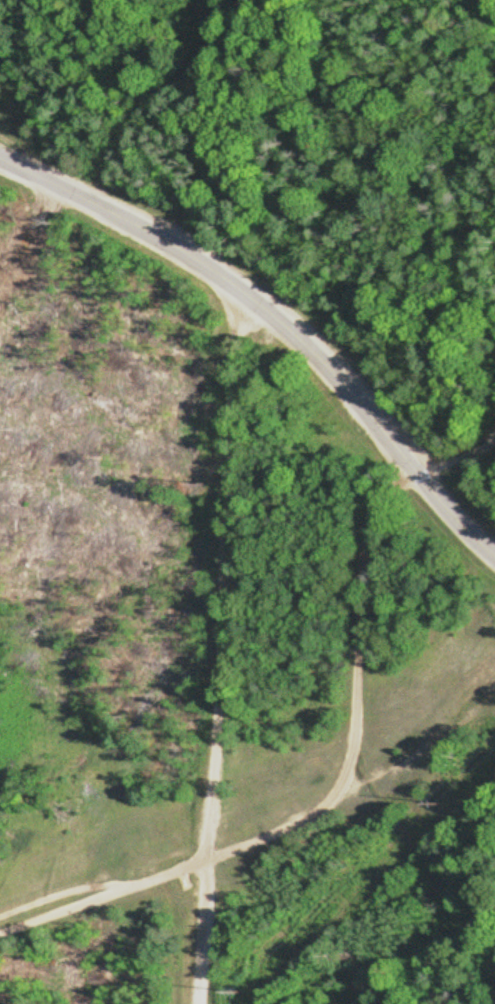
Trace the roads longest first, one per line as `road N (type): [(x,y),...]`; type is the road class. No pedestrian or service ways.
road 1 (track): [(206,863),(236,286)]
road 2 (residential): [(422,471),(236,286),(198,272),(137,227),(0,162)]
road 3 (track): [(0,933),(206,863),(319,809),(348,771)]
road 4 (track): [(348,771),(366,516),(389,489),(422,471)]
road 5 (track): [(348,771),(427,861),(444,1003)]
road 6 (track): [(199,1003),(206,863)]

